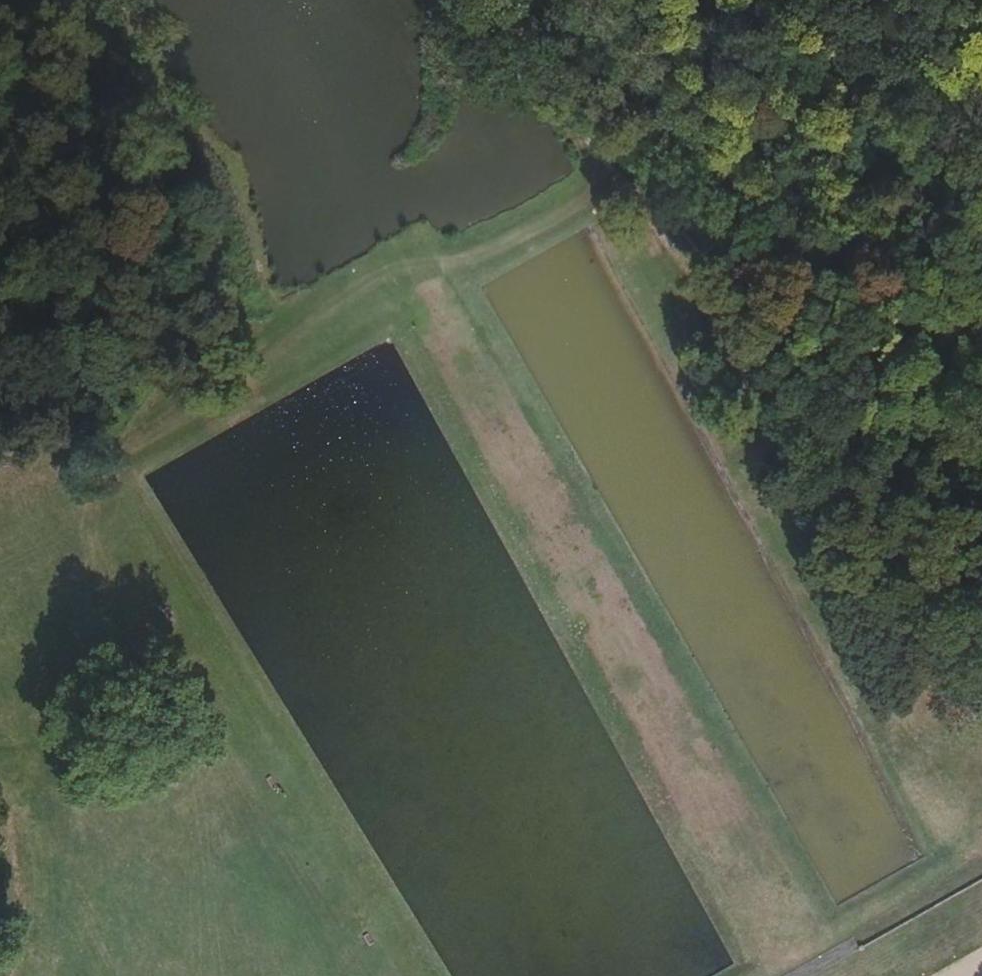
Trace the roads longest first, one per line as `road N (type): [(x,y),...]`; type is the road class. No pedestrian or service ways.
road 1 (track): [(849,343),(839,0)]
road 2 (track): [(785,0),(981,138)]

